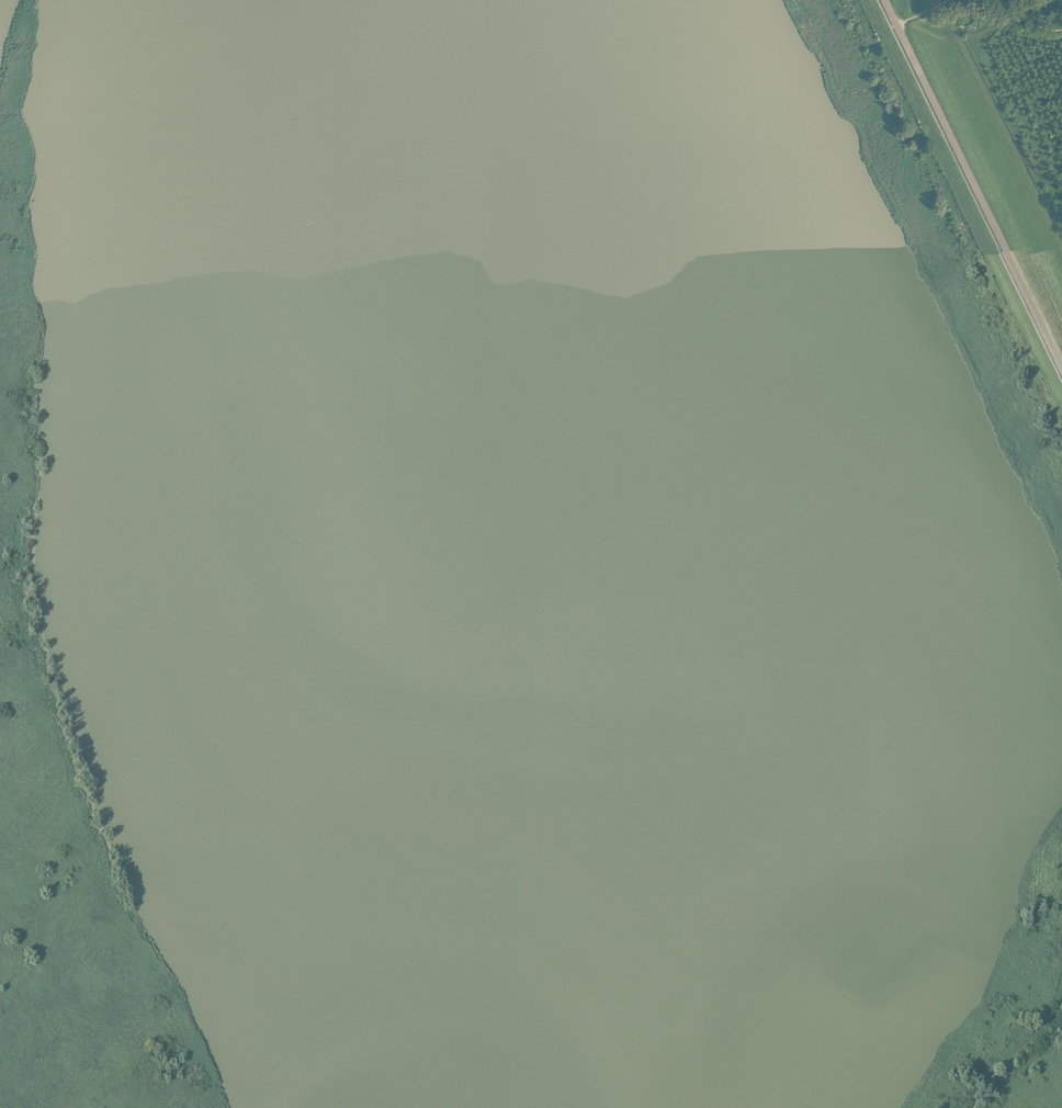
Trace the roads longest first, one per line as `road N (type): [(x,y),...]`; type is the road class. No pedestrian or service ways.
road 1 (tertiary): [(1061,367),(883,0)]

